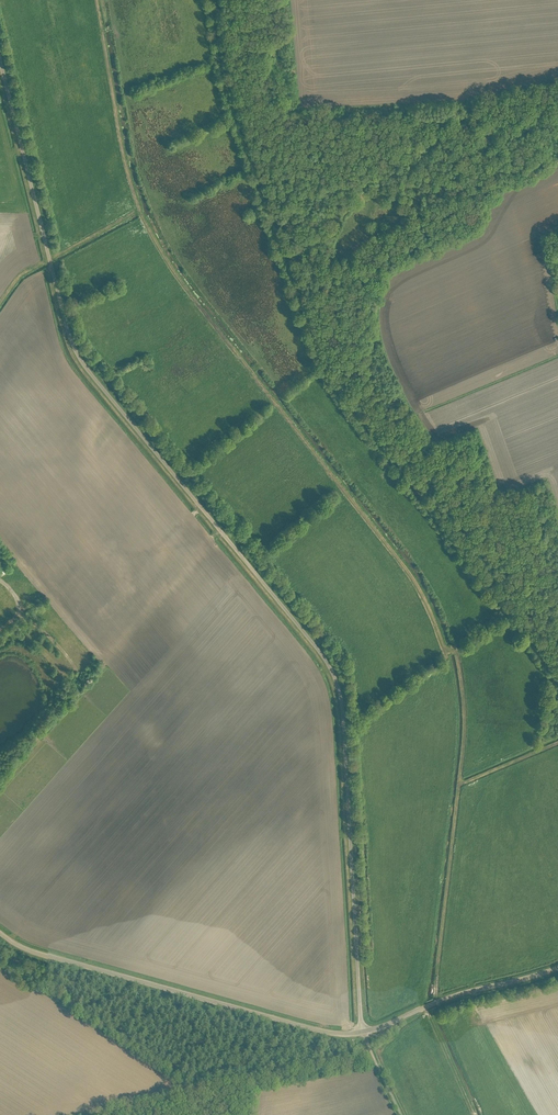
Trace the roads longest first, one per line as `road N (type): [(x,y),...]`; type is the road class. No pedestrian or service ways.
road 1 (unclassified): [(363,1033),(334,676),(75,349),(0,61)]
road 2 (track): [(216,0),(231,90),(324,354),(386,446)]
road 3 (unclassified): [(0,933),(40,954),(318,1031),(363,1033)]
road 4 (track): [(386,446),(557,675)]
road 5 (track): [(115,1114),(375,1061)]
road 6 (unclassified): [(557,967),(456,995),(363,1033)]

